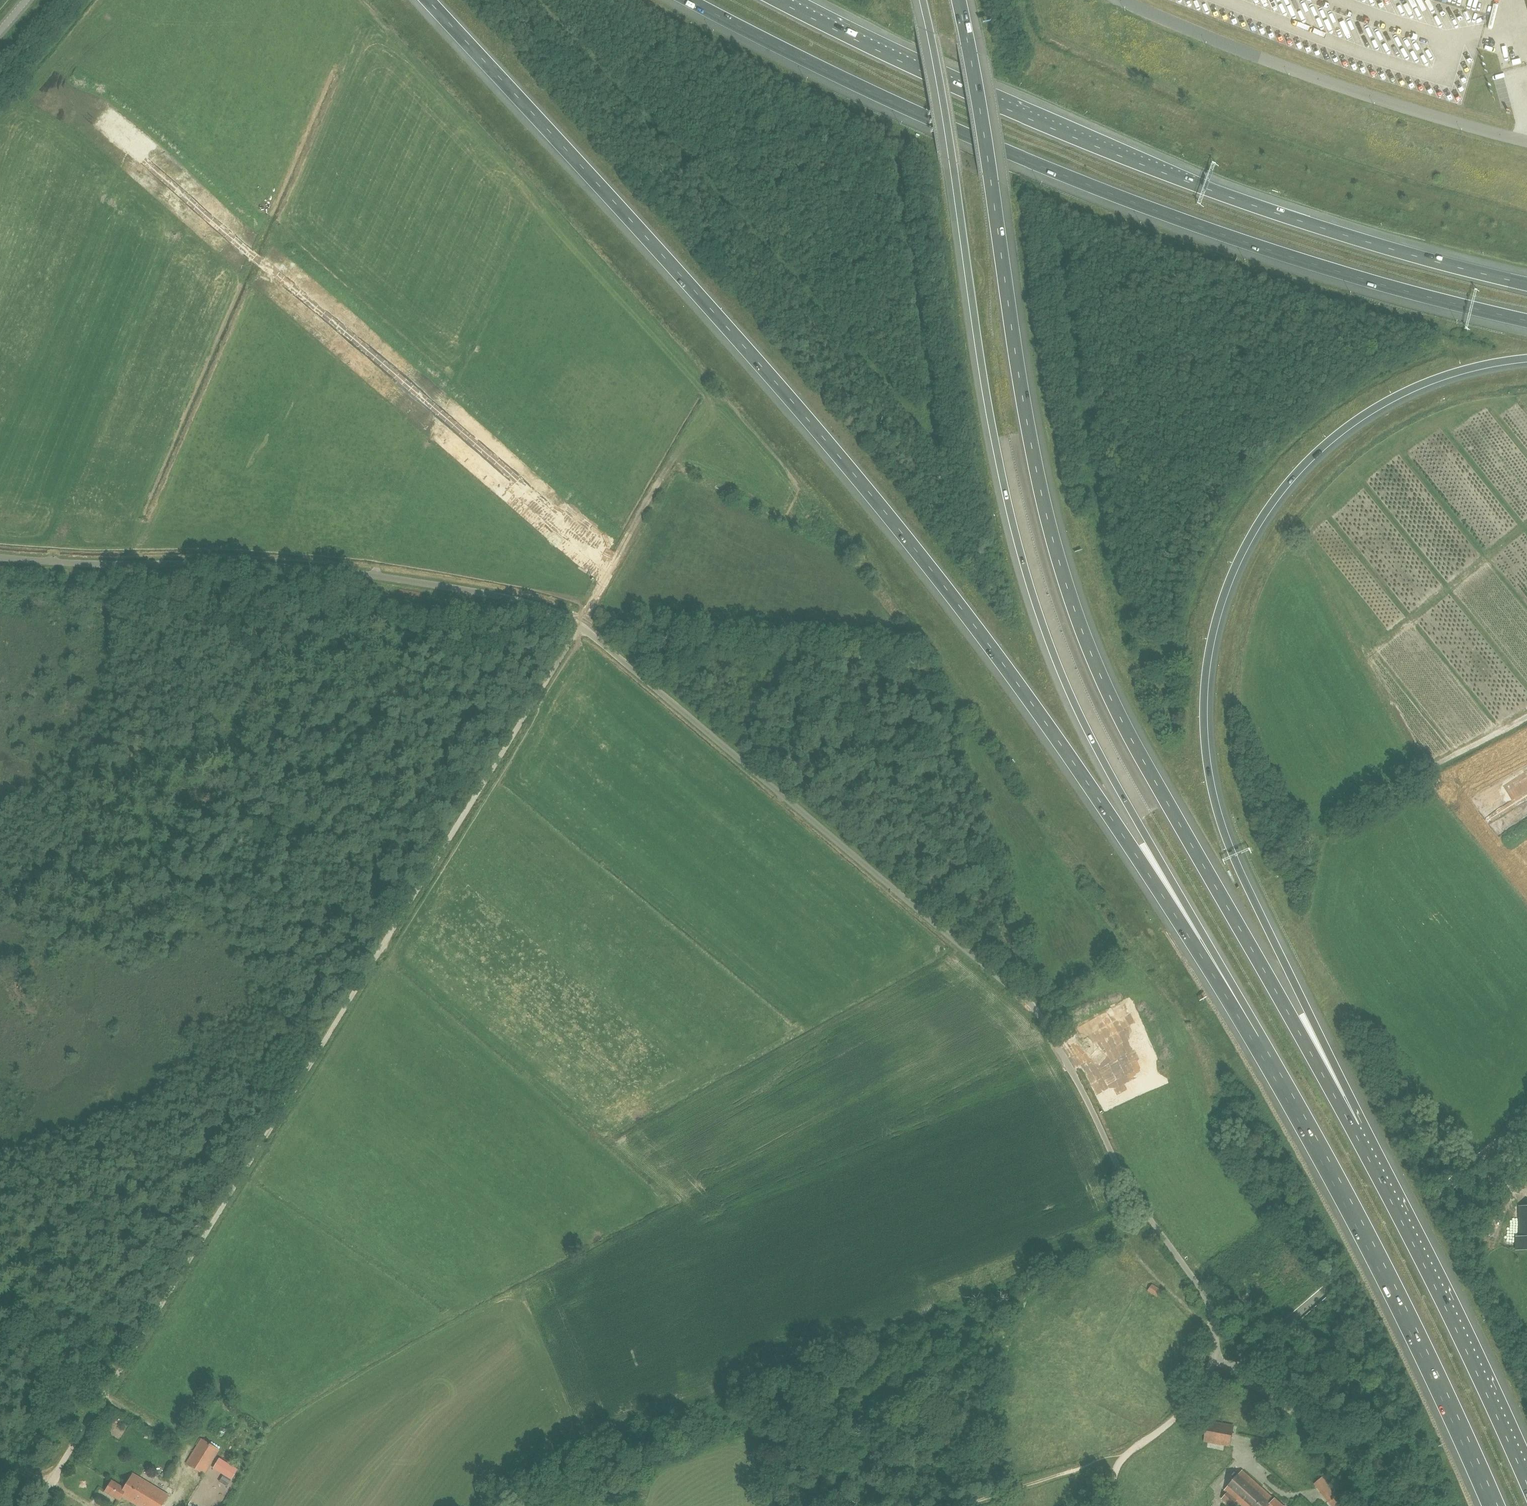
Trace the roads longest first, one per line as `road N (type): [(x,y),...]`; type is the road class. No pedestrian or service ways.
road 1 (motorway): [(426,0),(887,515),(1046,723),(1272,1065)]
road 2 (motorway): [(1355,1129),(1156,784),(1071,601),(1022,398),(957,0)]
road 3 (motorway): [(923,0),(994,434),(1044,630),(1106,765),(1272,1065)]
road 4 (residential): [(582,626),(51,1481)]
road 5 (unclassified): [(1215,1360),(1216,1332),(1204,1292),(1127,1186),(1037,1012),(582,626)]
road 6 (motorway): [(1355,1129),(1219,812),(1205,724),(1214,628),(1263,515),(1336,435),(1433,379),(1526,359)]
road 7 (motorway): [(687,0),(1039,166),(1354,277),(1526,321)]
road 8 (motorway): [(1526,281),(1361,240),(1205,185),(1031,115),(789,0)]
road 9 (unclassified): [(582,626),(549,607),(372,575),(0,559)]
road 10 (motorway): [(1272,1065),(1367,1239),(1493,1505)]
road 11 (unclassified): [(1526,139),(1409,108),(1113,0)]
road 12 (motorway): [(1526,1470),(1447,1295),(1355,1129)]
road 13 (track): [(582,626),(711,406)]
road 14 (unclassified): [(1302,833),(1526,717)]
road 15 (track): [(978,1505),(1120,1459)]
road 16 (unclassified): [(1120,1459),(1191,1402),(1215,1360)]
road 17 (unclassified): [(1471,1221),(1526,1112)]

